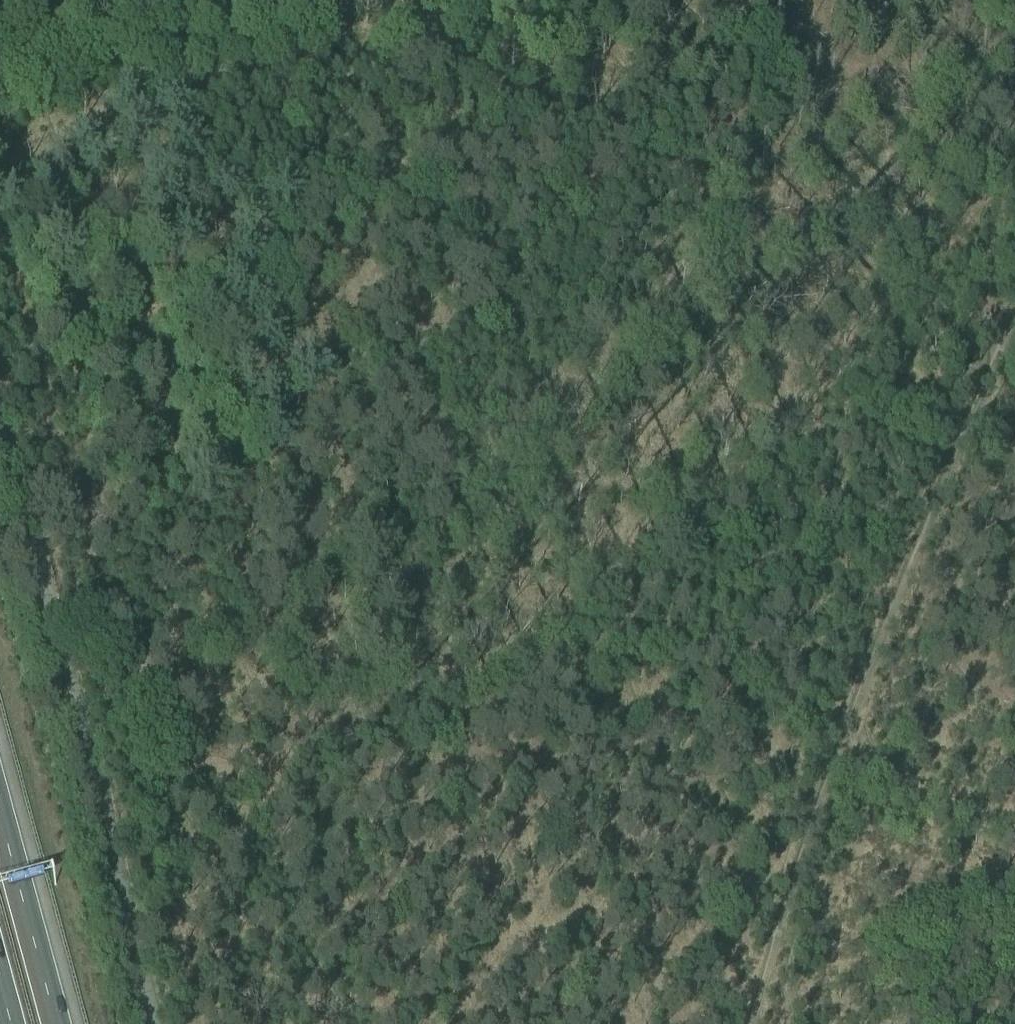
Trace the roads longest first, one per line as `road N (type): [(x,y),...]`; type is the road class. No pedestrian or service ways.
road 1 (track): [(741,1023),(976,387),(1014,312)]
road 2 (track): [(364,1023),(7,441)]
road 3 (track): [(526,0),(0,95)]
road 4 (motorway): [(56,1023),(0,818)]

